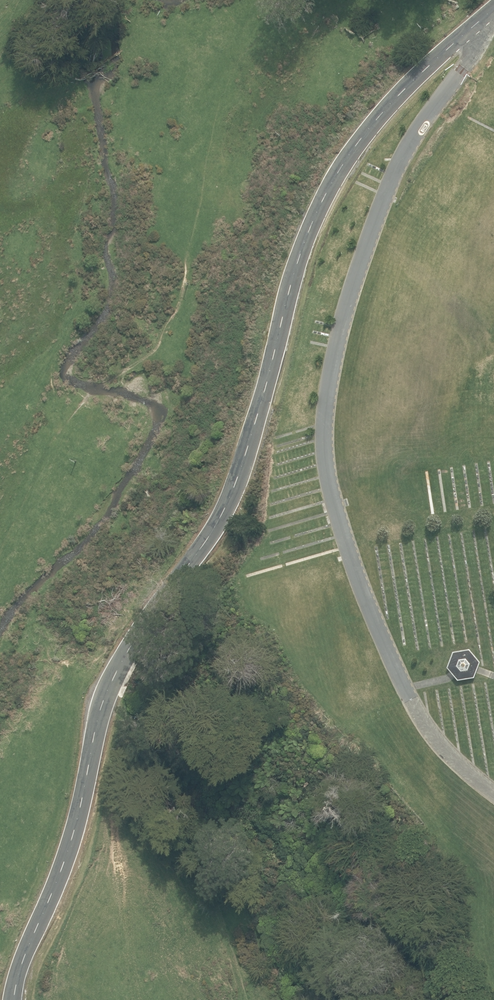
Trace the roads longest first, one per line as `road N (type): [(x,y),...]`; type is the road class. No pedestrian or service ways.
road 1 (unclassified): [(14,999),(68,852),(115,669),(221,520),(310,227),(371,125),(481,16)]
road 2 (unclassified): [(493,793),(439,744),(383,643),(327,480),(324,425),(332,366),(375,222),(404,153),(479,43),(481,16)]
road 3 (track): [(117,854),(123,963),(136,999)]

